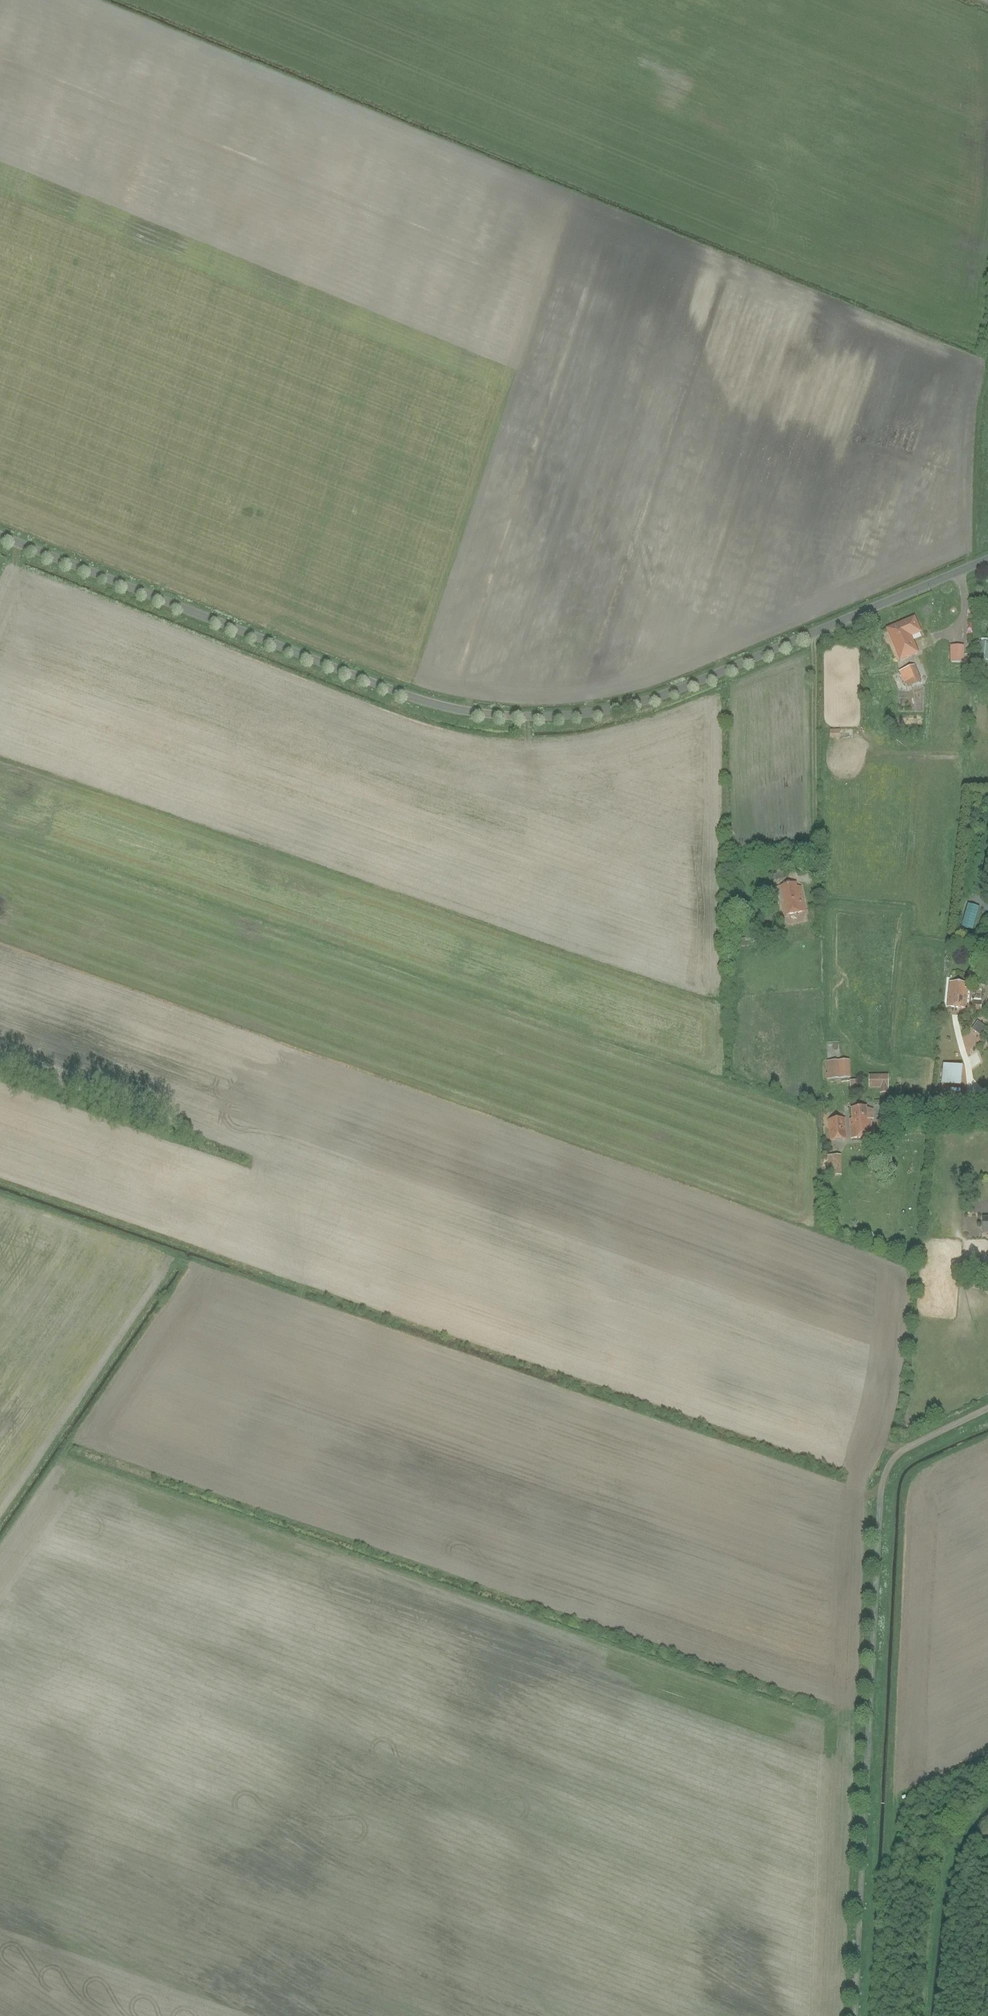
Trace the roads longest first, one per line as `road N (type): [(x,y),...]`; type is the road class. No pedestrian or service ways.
road 1 (tertiary): [(0,537),(436,709),(569,718),(687,687),(987,558)]
road 2 (unclassified): [(987,1410),(911,1443),(884,1481),(858,2015)]
road 3 (track): [(987,1788),(939,1871),(924,2015)]

